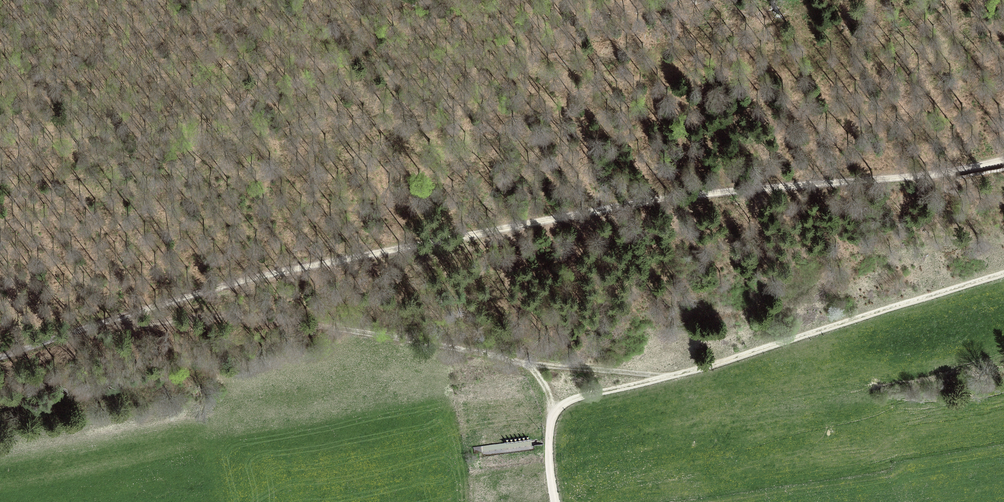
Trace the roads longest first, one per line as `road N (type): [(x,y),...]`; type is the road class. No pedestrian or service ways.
road 1 (unclassified): [(0,354),(309,268),(699,197),(1003,155)]
road 2 (track): [(555,501),(548,423),(562,404),(1003,277)]
road 3 (track): [(663,381),(158,309)]

